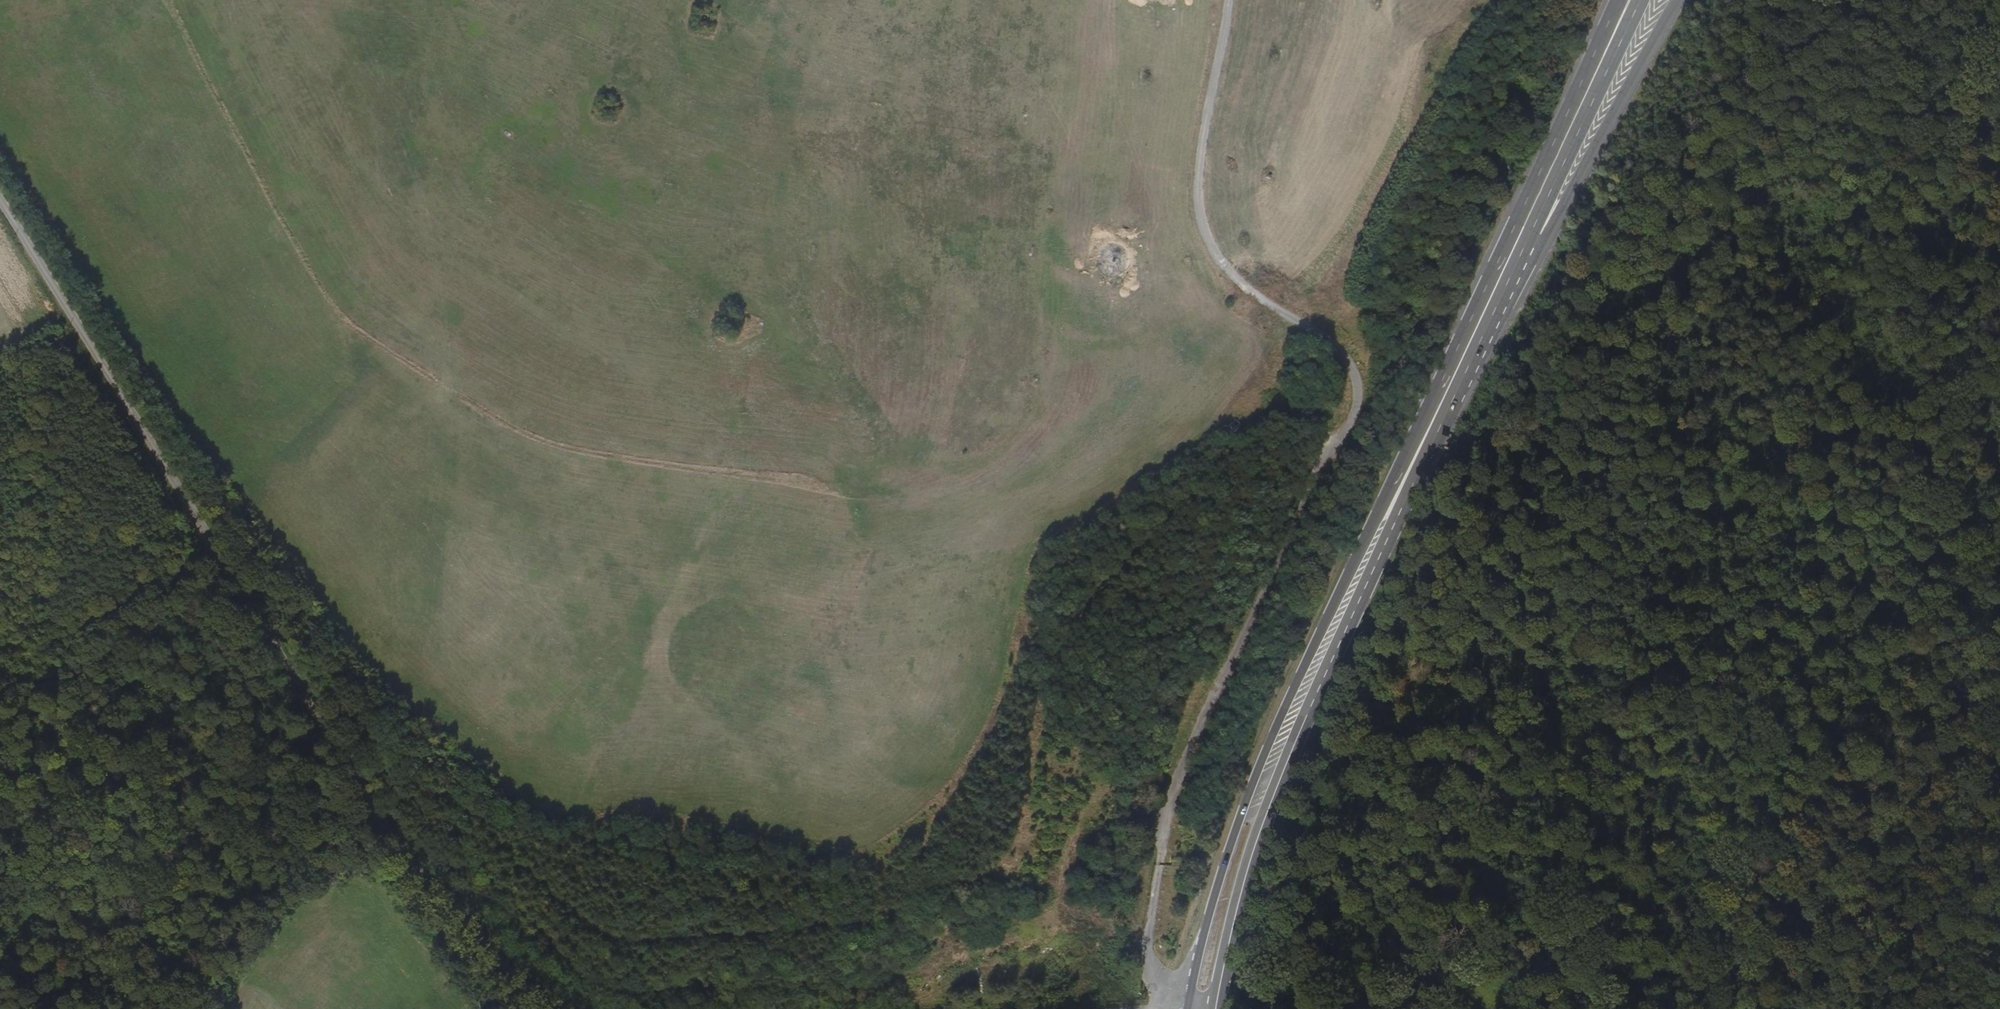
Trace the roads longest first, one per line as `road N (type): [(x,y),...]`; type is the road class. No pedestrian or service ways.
road 1 (unclassified): [(545,1008),(352,787),(0,205)]
road 2 (primary): [(1442,402),(1357,558),(1256,775),(1190,999)]
road 3 (primary): [(1217,1003),(1237,908),(1278,787),(1442,402)]
road 4 (primary): [(1524,229),(1558,214),(1676,0)]
road 5 (primary): [(1630,0),(1524,229)]
road 6 (primary): [(1524,229),(1442,402)]

